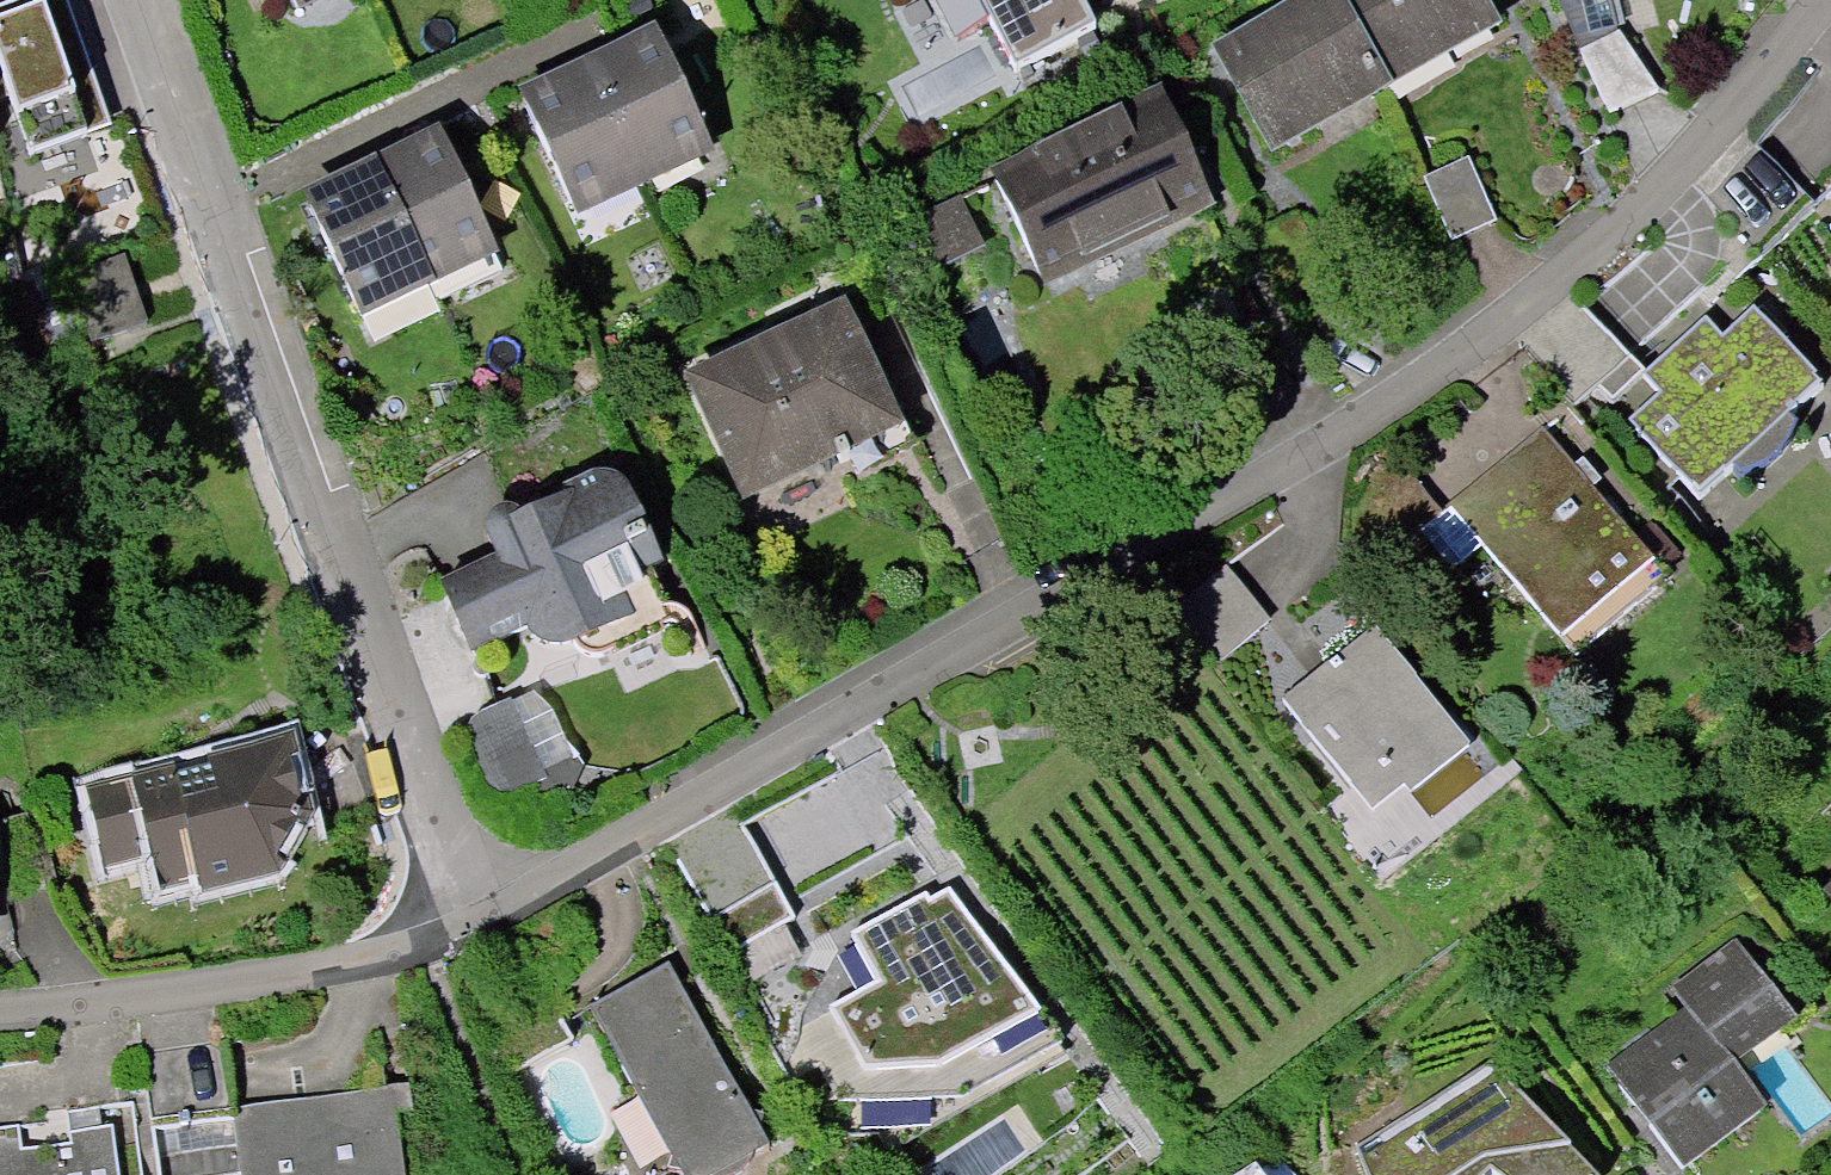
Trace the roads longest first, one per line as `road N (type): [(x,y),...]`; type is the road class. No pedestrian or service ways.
road 1 (residential): [(1818,0),(1696,154),(1479,344),(1205,519),(468,916)]
road 2 (residential): [(468,916),(132,0)]
road 3 (residential): [(468,916),(319,971),(0,1004)]

